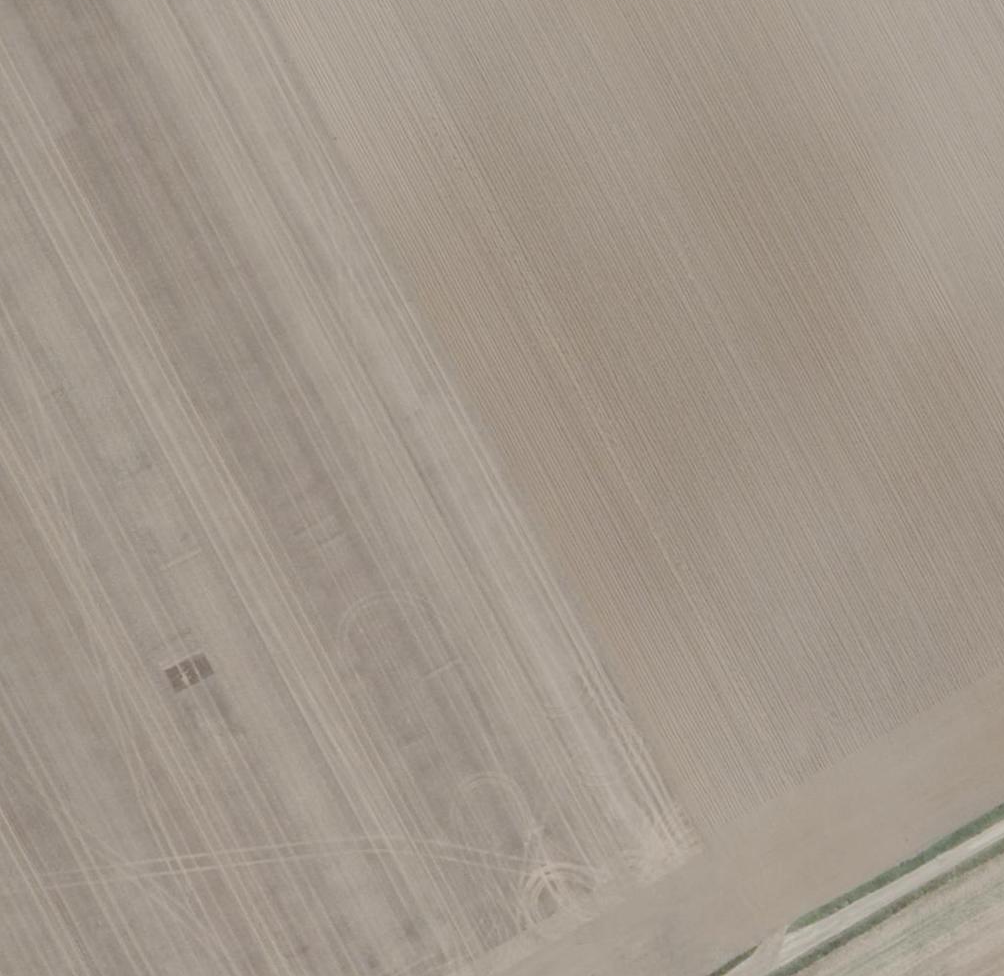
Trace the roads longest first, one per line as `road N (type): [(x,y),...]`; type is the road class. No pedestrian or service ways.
road 1 (track): [(765,975),(1003,837)]

